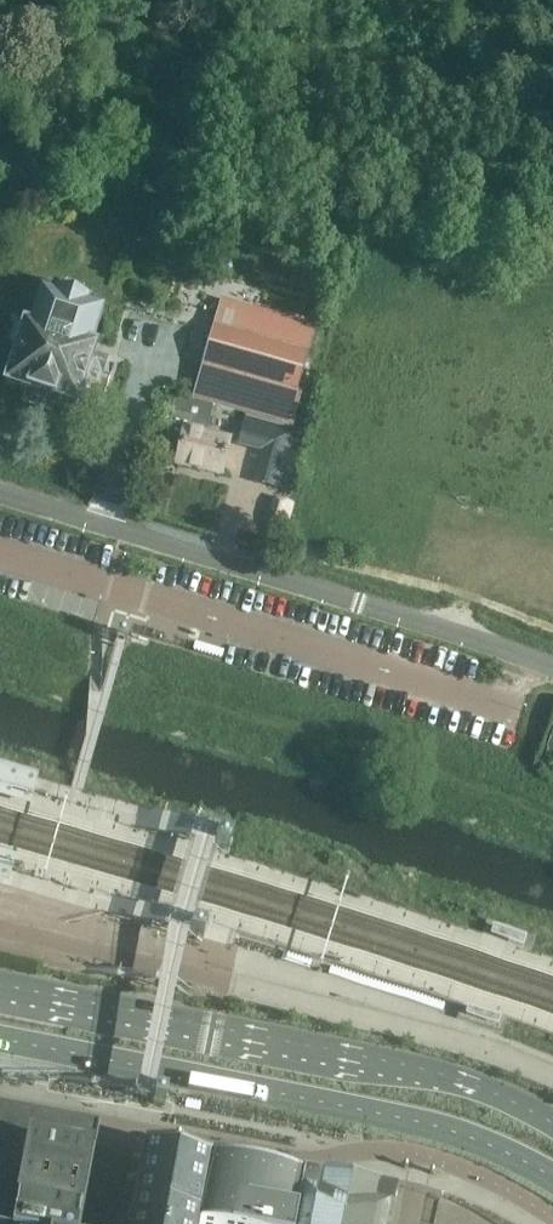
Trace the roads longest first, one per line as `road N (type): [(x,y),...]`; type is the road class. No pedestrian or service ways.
road 1 (unclassified): [(552,669),(0,496)]
road 2 (primary): [(0,1038),(438,1125),(552,1176)]
road 3 (primary): [(552,1121),(401,1062),(0,984)]
road 4 (unclassified): [(0,1101),(300,1159)]

